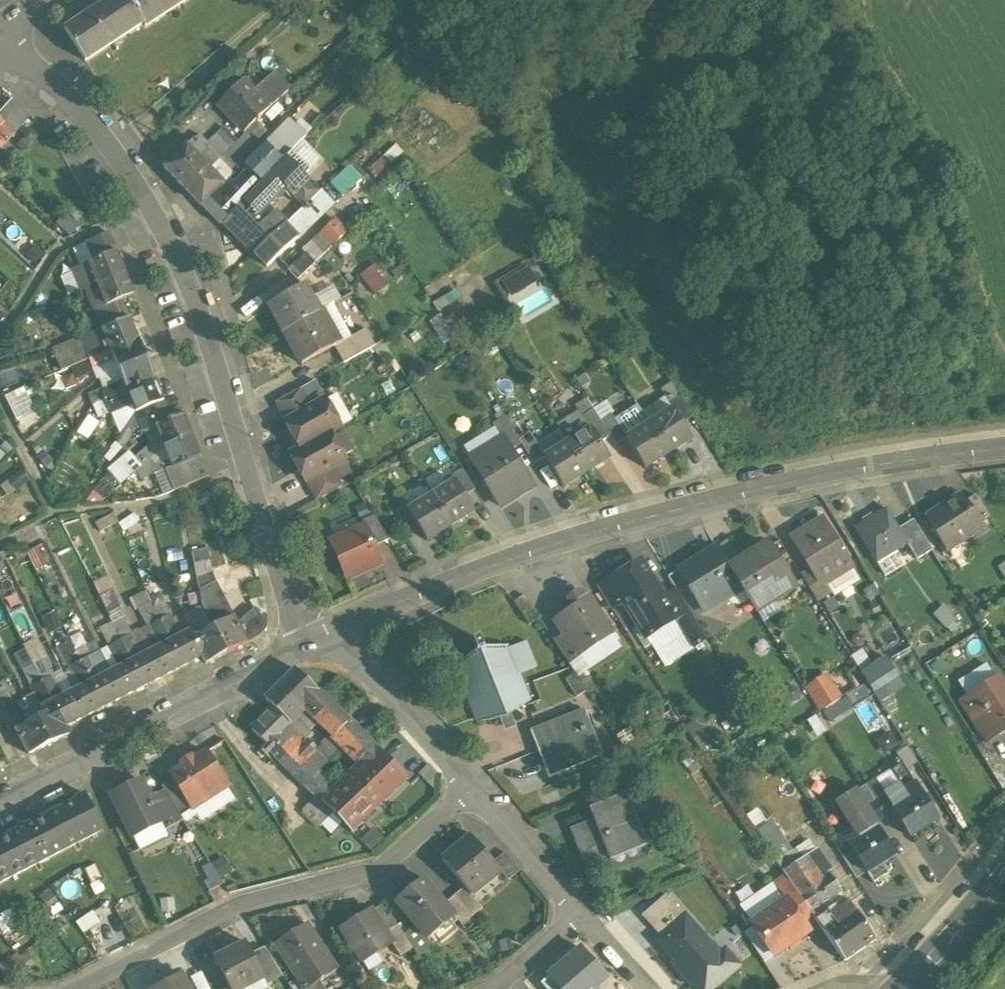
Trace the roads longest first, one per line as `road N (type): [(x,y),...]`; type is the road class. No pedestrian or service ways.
road 1 (residential): [(331,634),(570,537),(929,455),(1004,446)]
road 2 (residential): [(14,45),(94,110),(173,227),(278,578),(307,645)]
road 3 (residential): [(469,788),(382,869),(243,911),(84,988)]
road 4 (residential): [(0,802),(307,645)]
road 5 (residential): [(331,634),(469,788)]
road 6 (residential): [(469,788),(574,913)]
road 7 (tertiary): [(907,988),(1004,879)]

